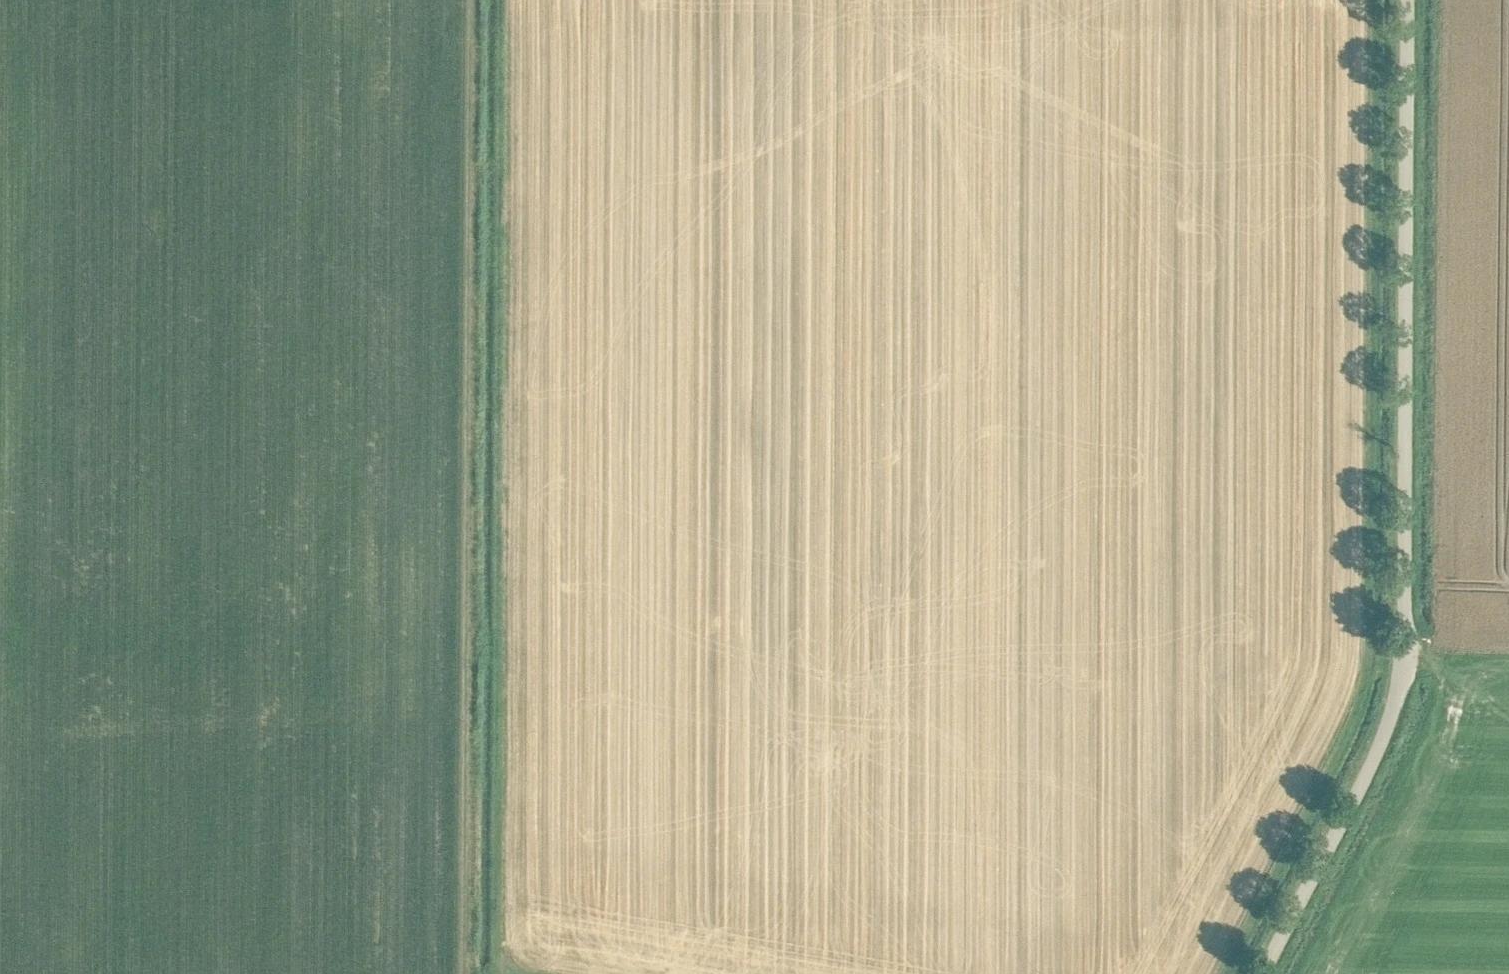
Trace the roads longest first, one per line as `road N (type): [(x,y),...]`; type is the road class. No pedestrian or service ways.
road 1 (tertiary): [(1262,973),(1368,772),(1404,662),(1407,0)]

